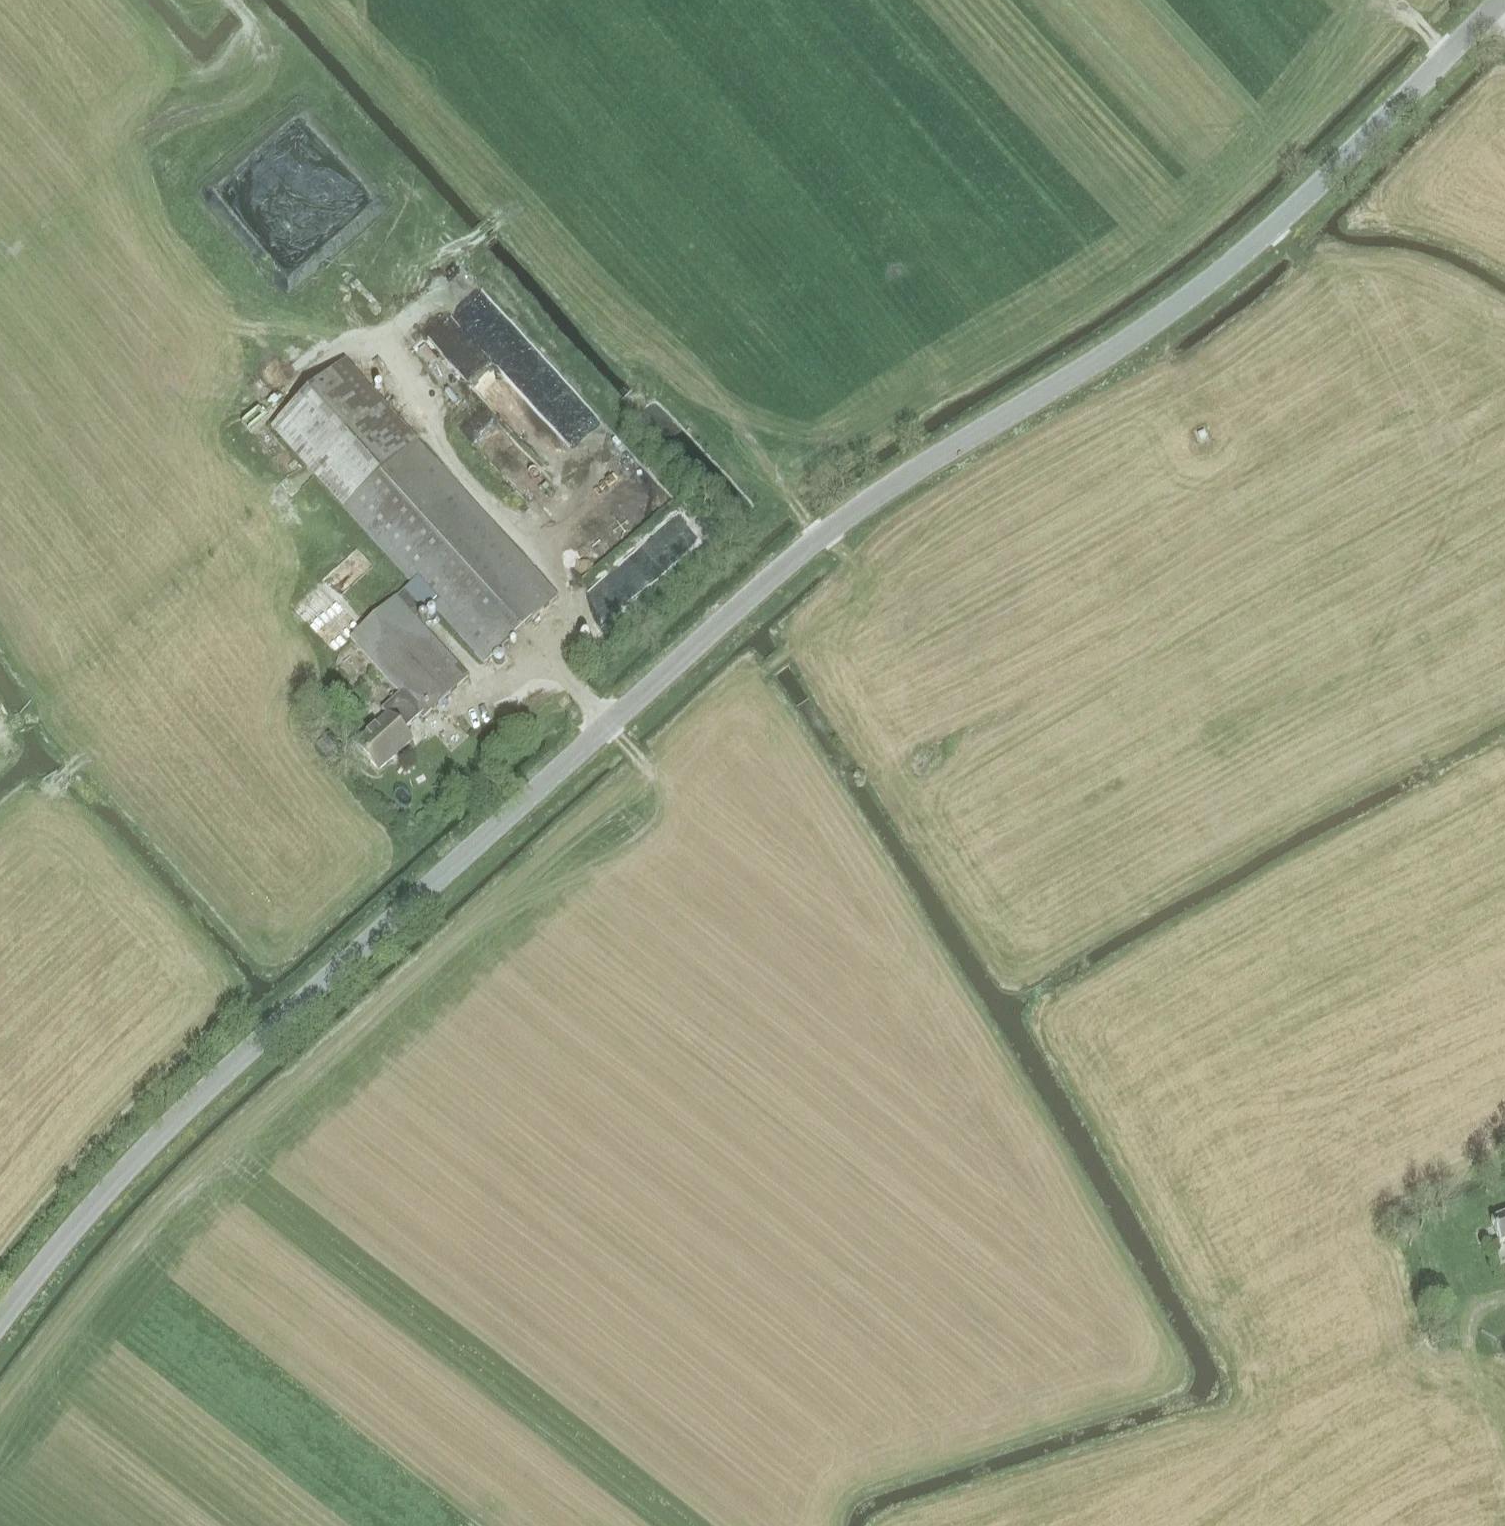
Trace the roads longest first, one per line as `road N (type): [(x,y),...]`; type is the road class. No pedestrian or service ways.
road 1 (tertiary): [(0,1324),(106,1192),(193,1102),(788,562),(895,482),(1139,332),(1237,259),(1500,3)]

